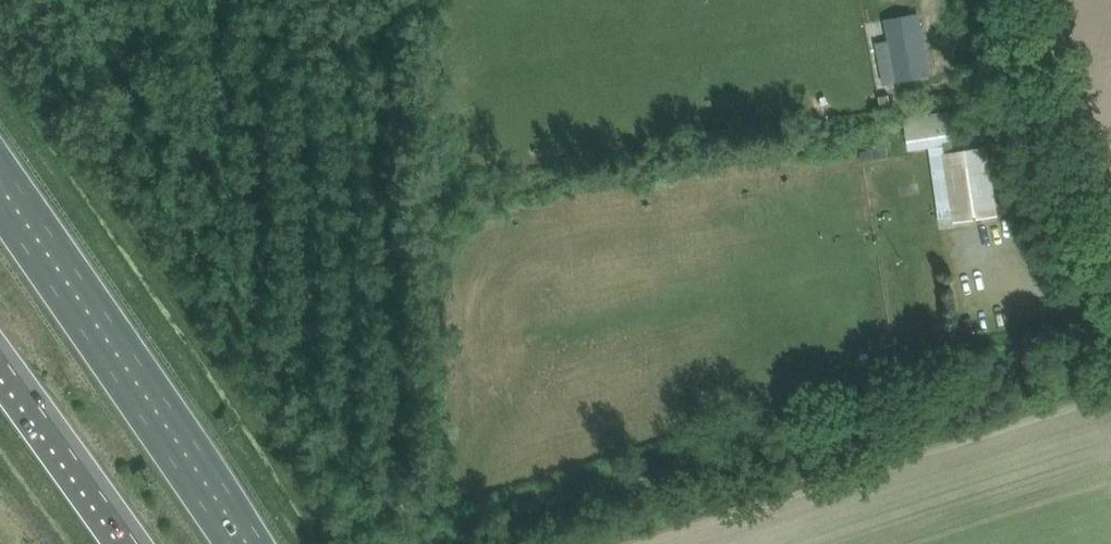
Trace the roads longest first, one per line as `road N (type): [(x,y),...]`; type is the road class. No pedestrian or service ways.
road 1 (track): [(496,543),(1110,364)]
road 2 (trunk): [(230,543),(0,211)]
road 3 (unclassified): [(1110,268),(1007,0)]
road 4 (trunk): [(0,354),(135,543)]

